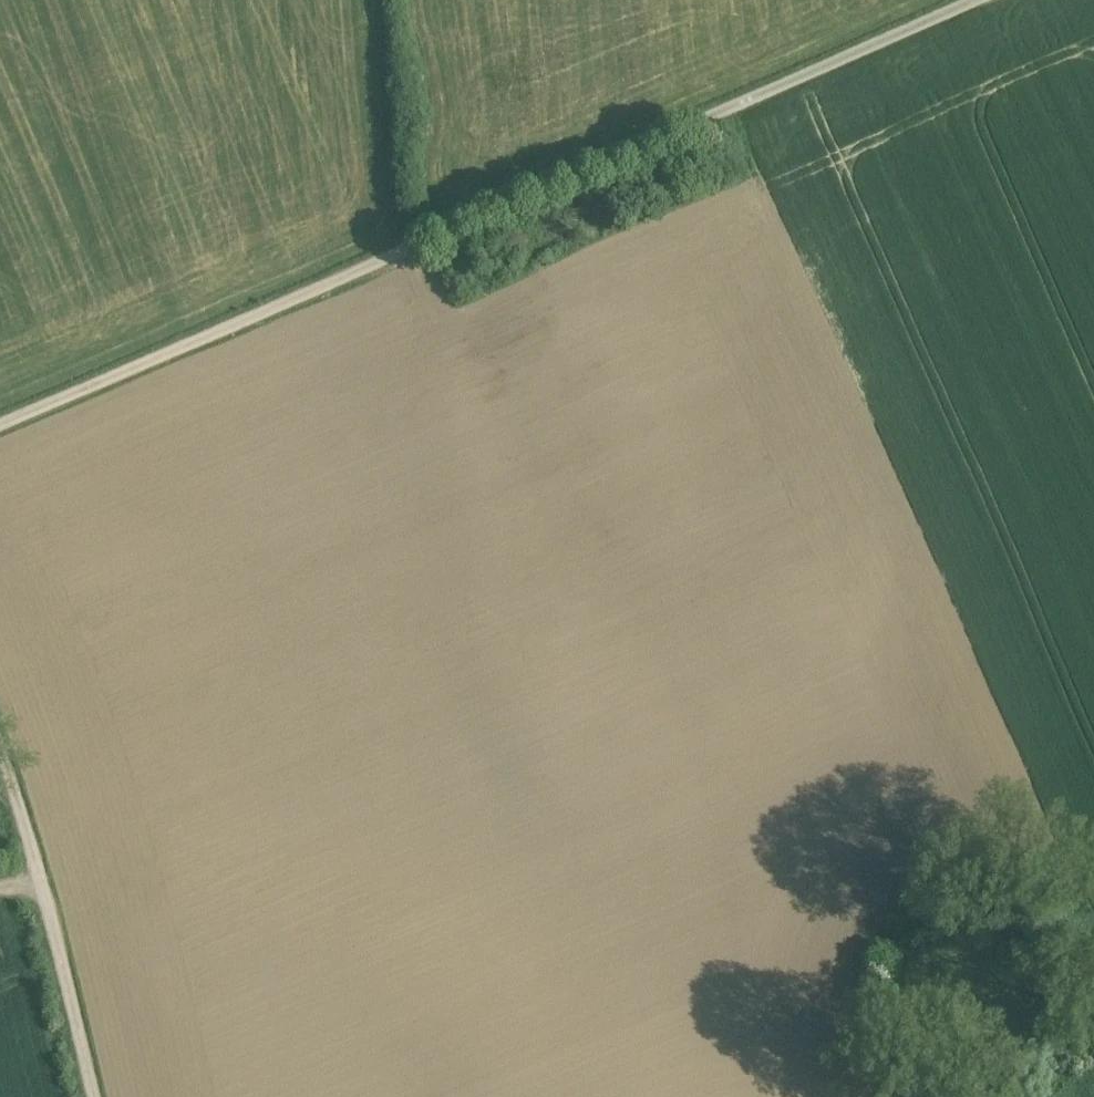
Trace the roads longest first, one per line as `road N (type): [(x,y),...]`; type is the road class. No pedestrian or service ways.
road 1 (track): [(979,0),(0,425)]
road 2 (track): [(0,748),(40,862),(95,1096)]

